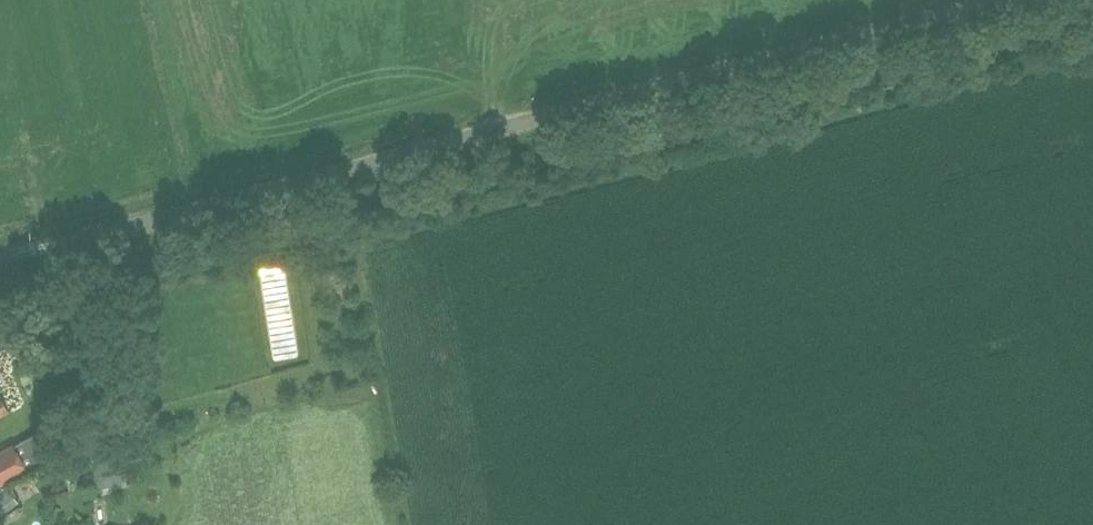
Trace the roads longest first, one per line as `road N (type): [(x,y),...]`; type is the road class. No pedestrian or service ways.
road 1 (unclassified): [(0,253),(1030,0)]

